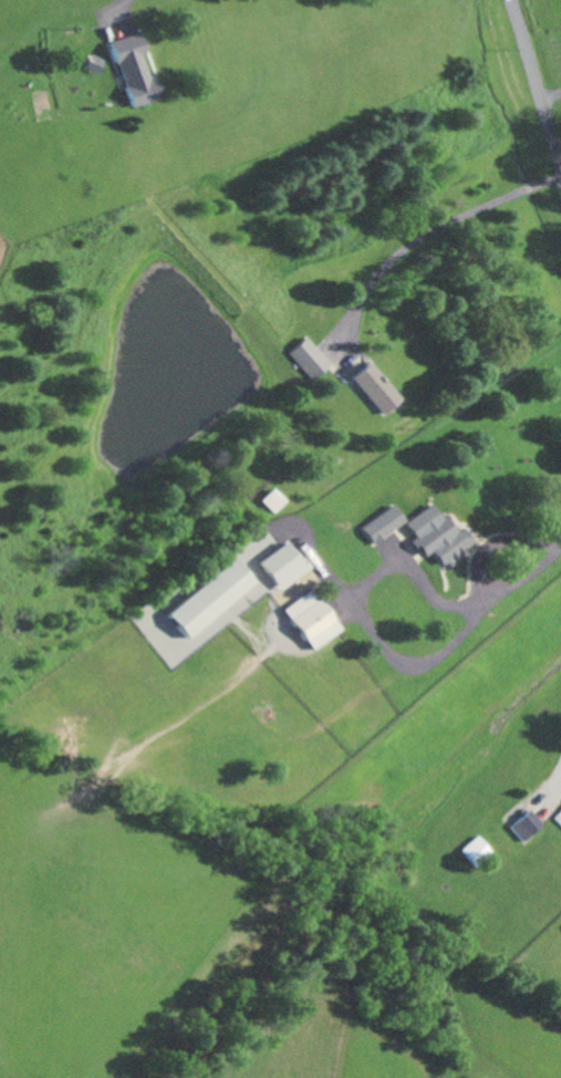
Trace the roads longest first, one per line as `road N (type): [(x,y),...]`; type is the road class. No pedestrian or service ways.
road 1 (residential): [(560,156),(512,0)]

